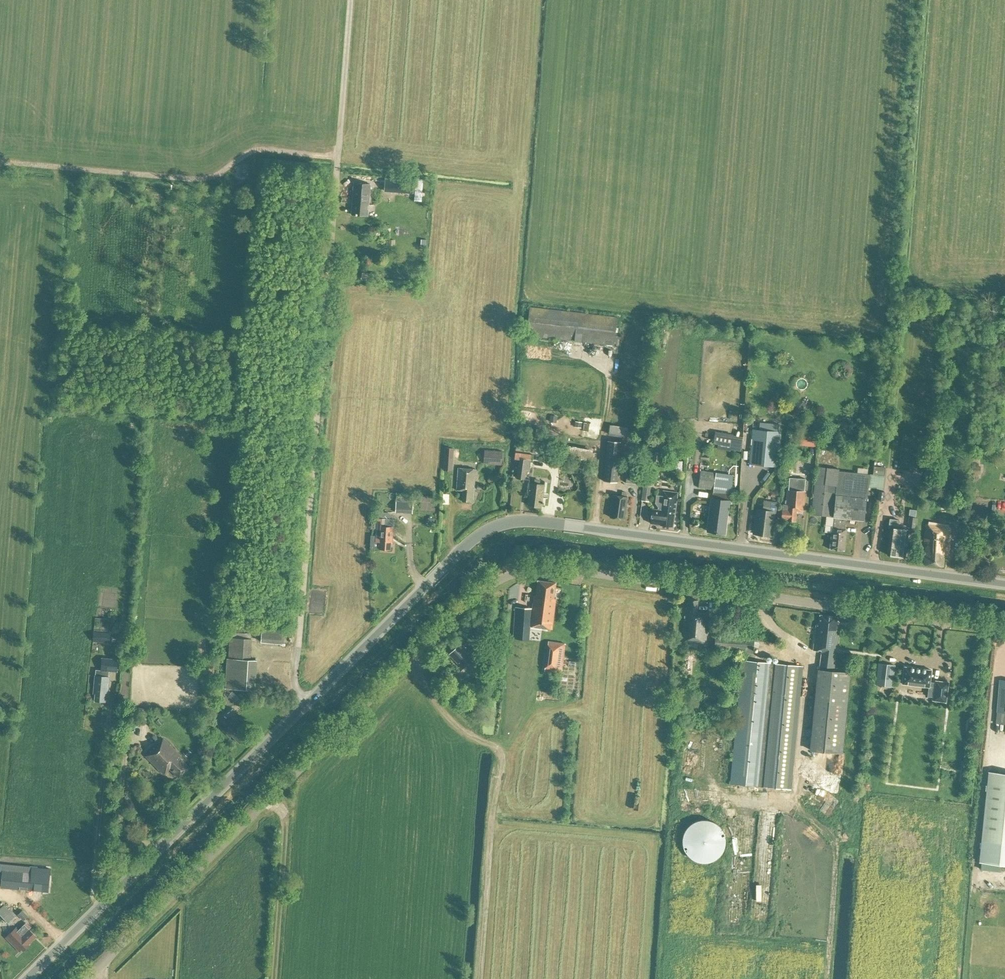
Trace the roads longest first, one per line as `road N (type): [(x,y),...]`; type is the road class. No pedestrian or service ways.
road 1 (unclassified): [(84,978),(502,567),(527,562),(1004,626)]
road 2 (secondary): [(303,706),(480,537),(526,522),(1004,584)]
road 3 (unclassified): [(303,706),(295,683),(355,0)]
road 4 (secondary): [(25,978),(303,706)]
road 5 (track): [(100,906),(94,890),(112,702)]
road 6 (track): [(269,798),(286,832),(275,978)]

